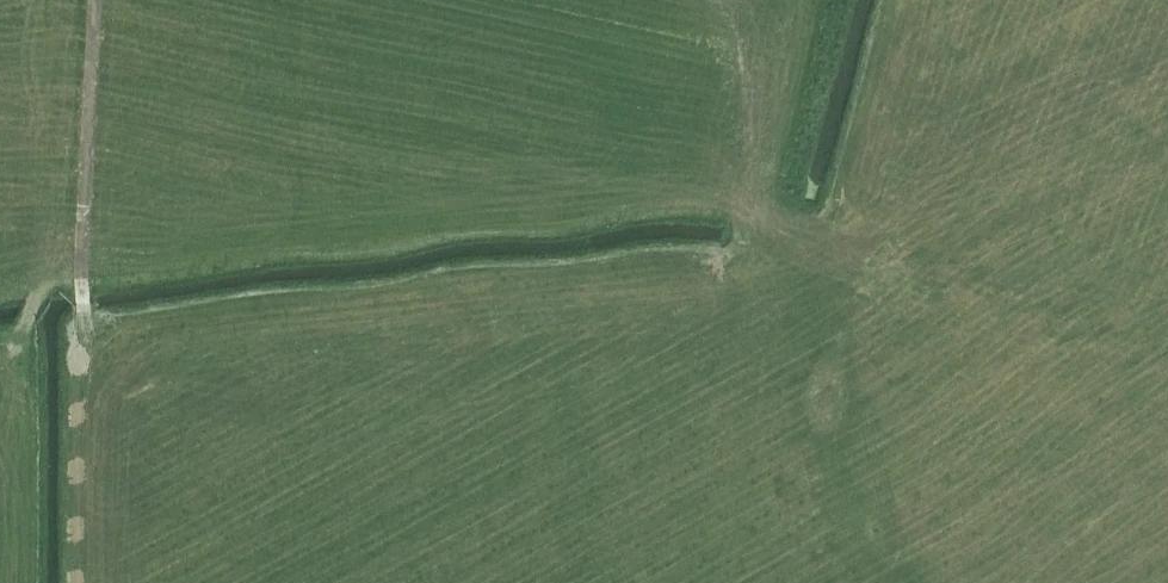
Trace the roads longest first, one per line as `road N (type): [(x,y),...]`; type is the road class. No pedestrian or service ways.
road 1 (track): [(85,310),(96,0)]

